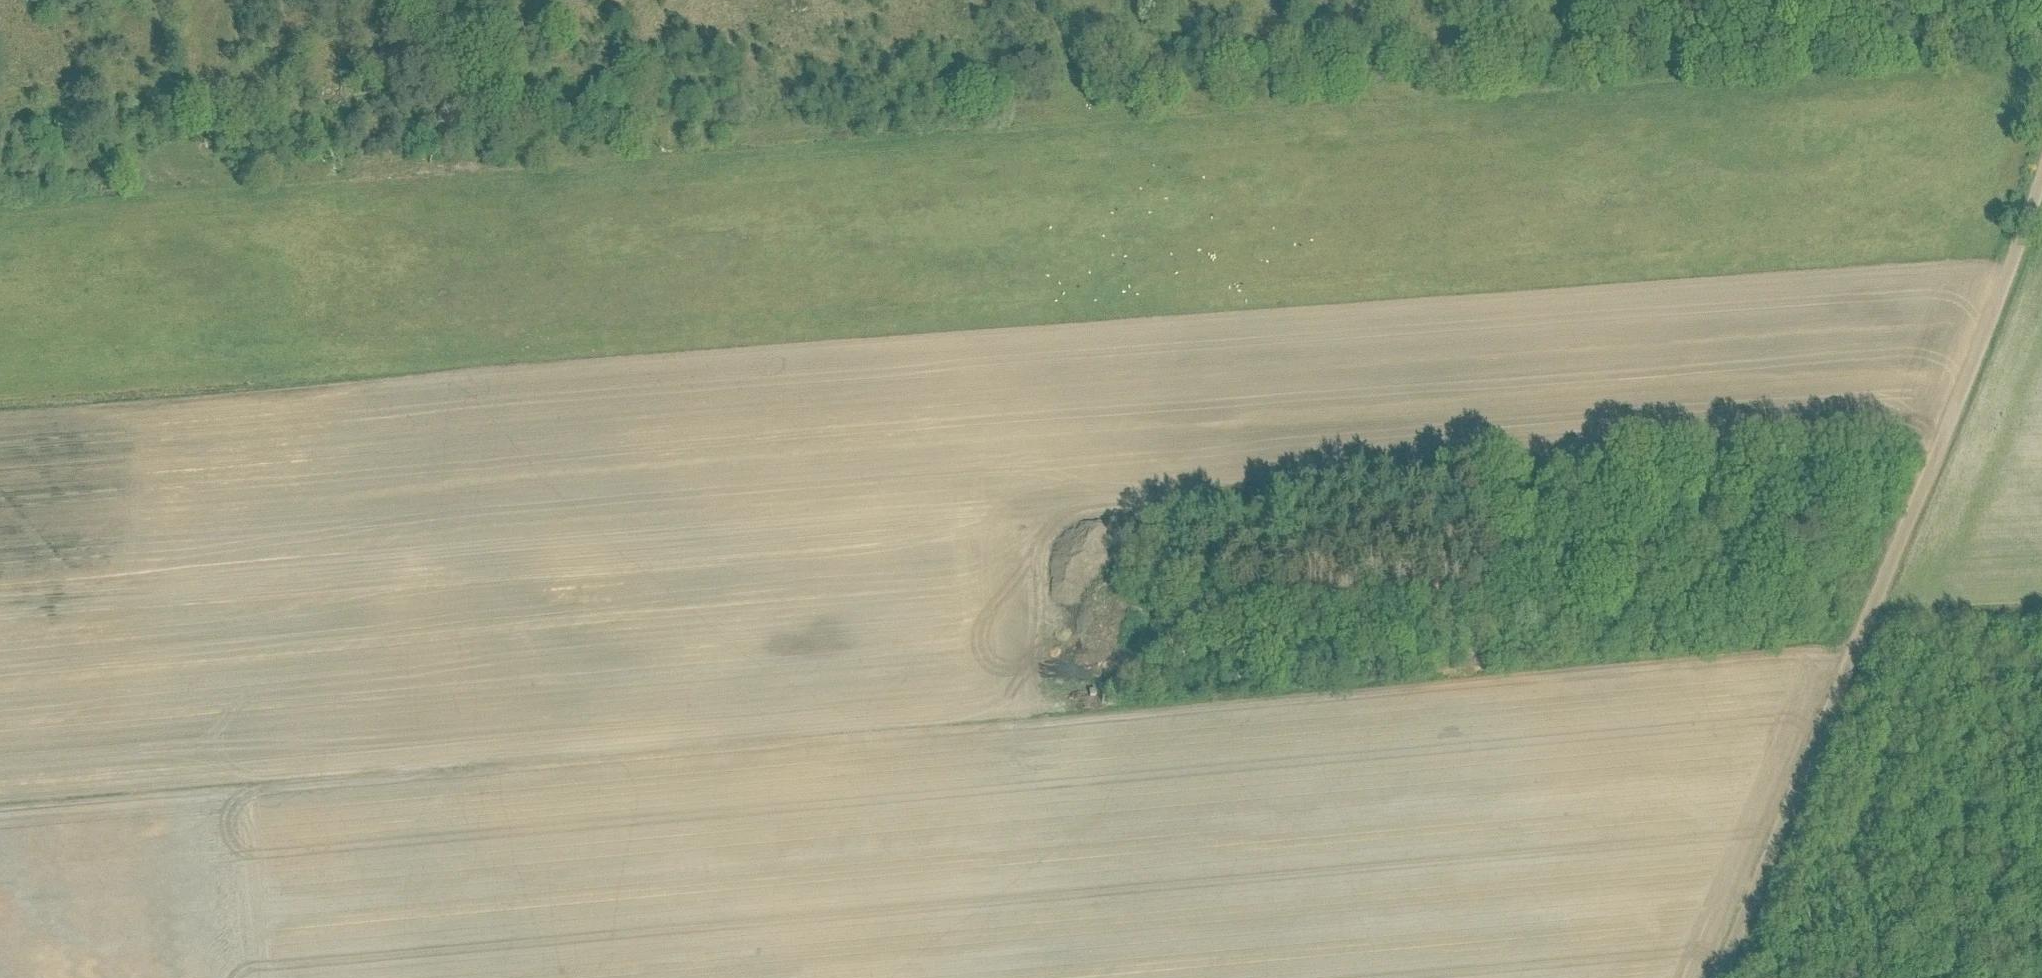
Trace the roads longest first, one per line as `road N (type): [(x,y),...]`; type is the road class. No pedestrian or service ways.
road 1 (unclassified): [(1721,977),(2041,176)]
road 2 (track): [(2041,607),(1870,615)]

